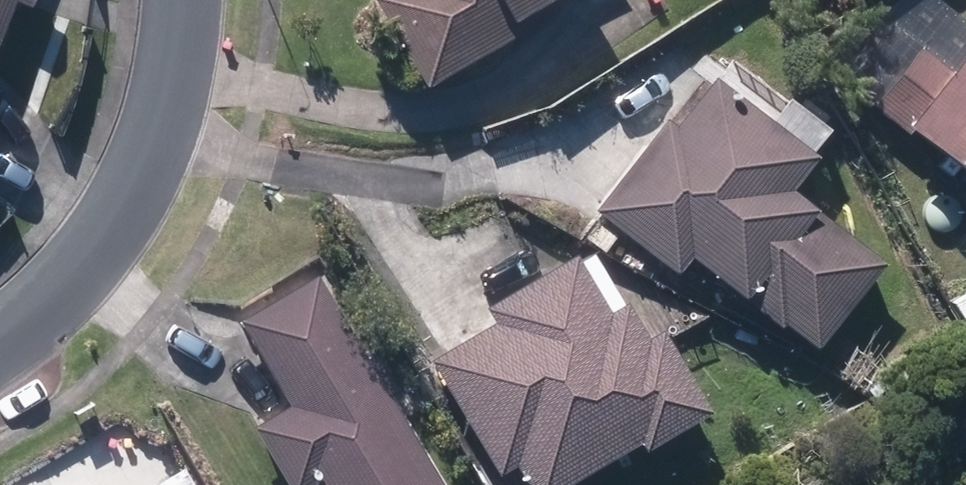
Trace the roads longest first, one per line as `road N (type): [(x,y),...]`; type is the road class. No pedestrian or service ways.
road 1 (residential): [(0,322),(42,292),(148,149),(175,0)]

